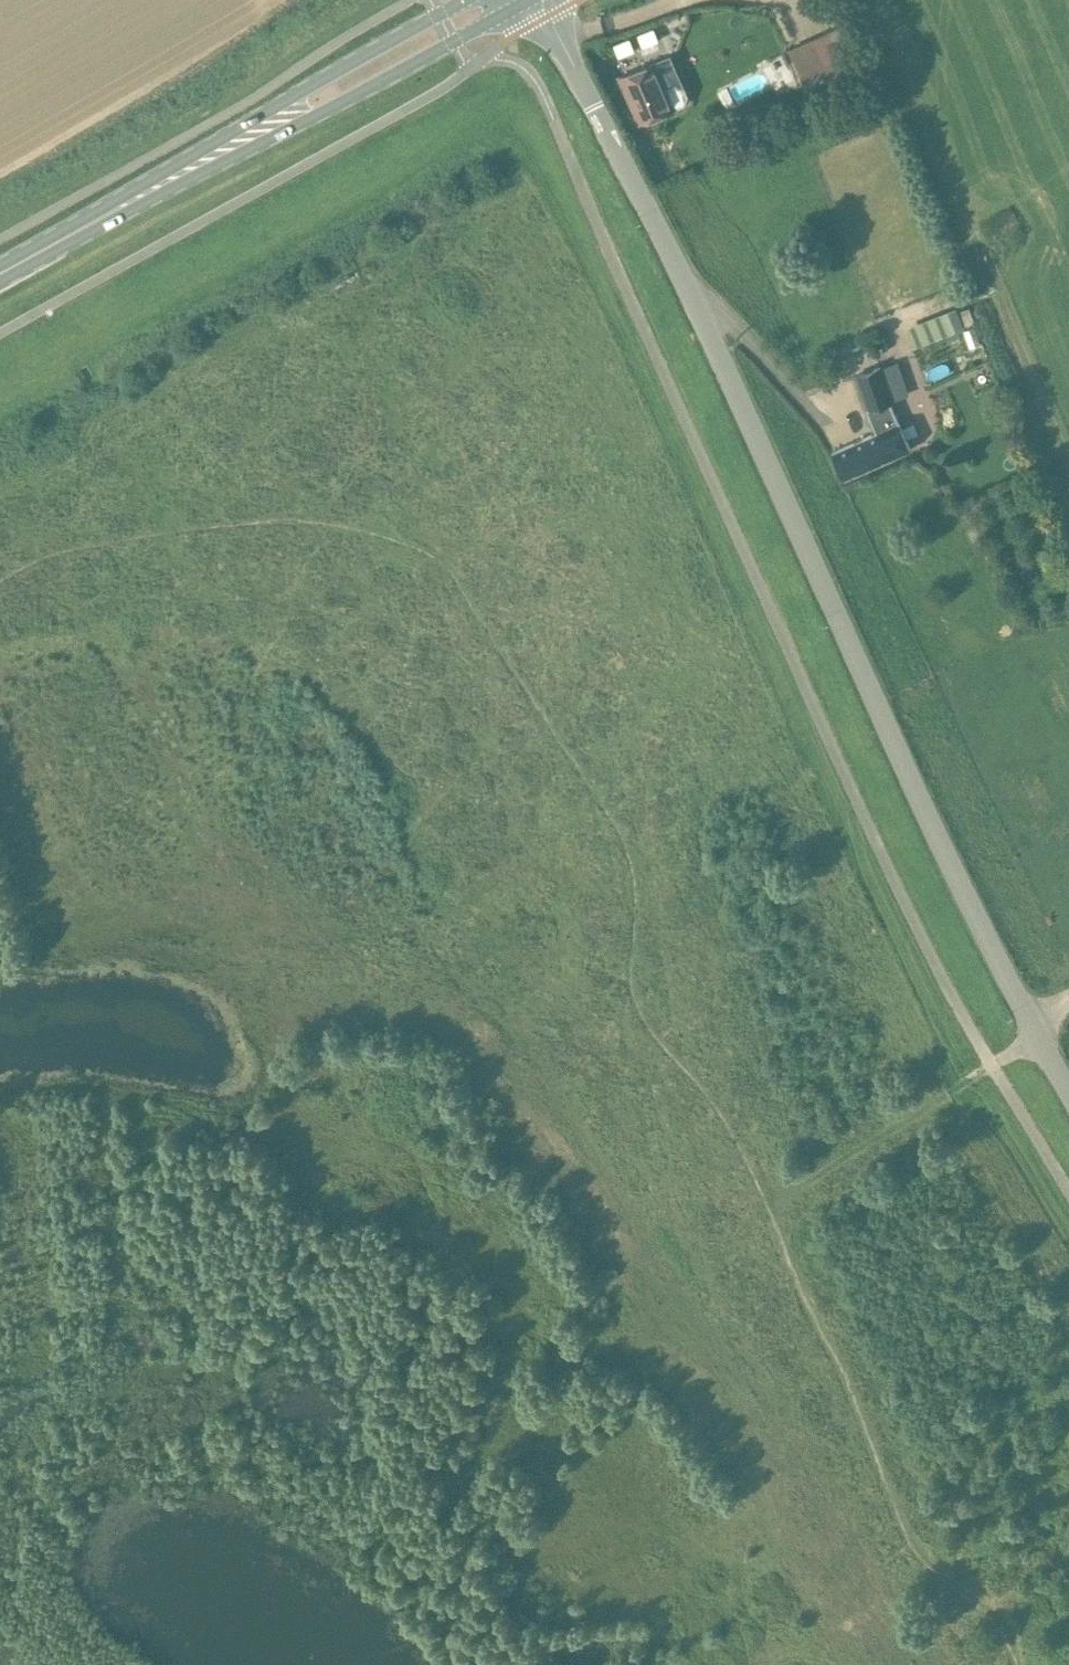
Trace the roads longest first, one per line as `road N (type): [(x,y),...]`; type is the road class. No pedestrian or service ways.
road 1 (tertiary): [(1037,1033),(934,828),(712,339),(541,0)]
road 2 (primary): [(0,275),(502,0)]

